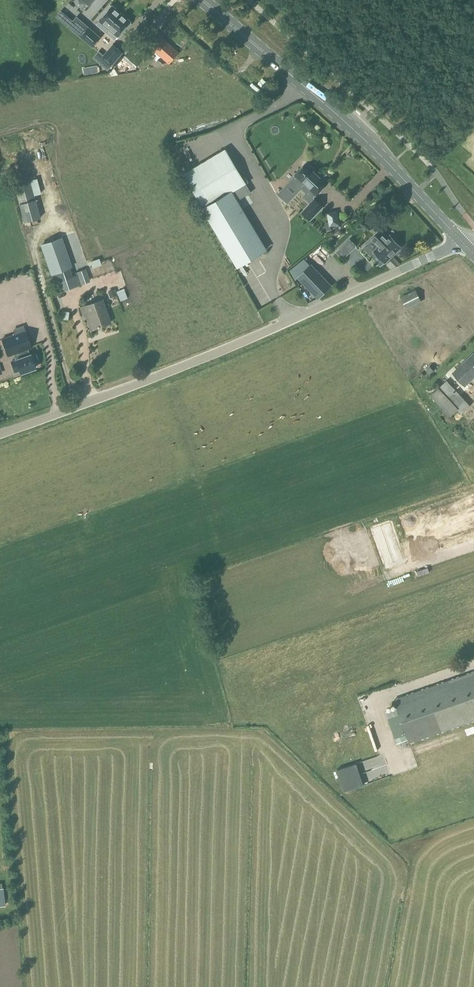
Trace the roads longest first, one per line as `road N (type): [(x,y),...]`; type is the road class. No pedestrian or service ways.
road 1 (unclassified): [(0,434),(248,340),(464,242)]
road 2 (primary): [(464,242),(345,120),(204,0)]

